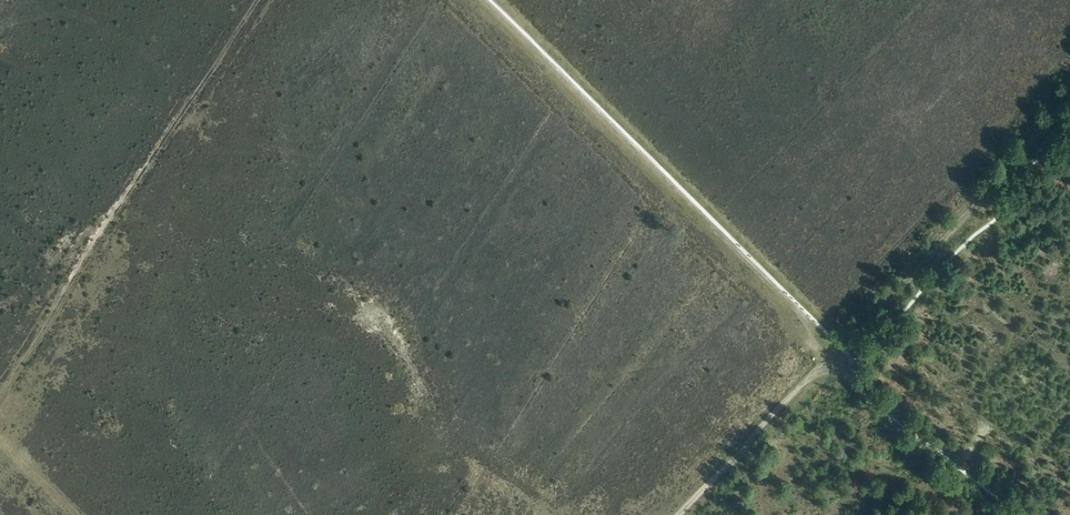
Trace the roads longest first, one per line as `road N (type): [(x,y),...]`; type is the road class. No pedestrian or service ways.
road 1 (track): [(467,0),(830,362),(1027,514)]
road 2 (track): [(252,0),(0,394)]
road 3 (track): [(1069,49),(818,326)]
road 4 (track): [(830,362),(1004,176),(1069,93)]
road 5 (track): [(830,362),(683,514)]

